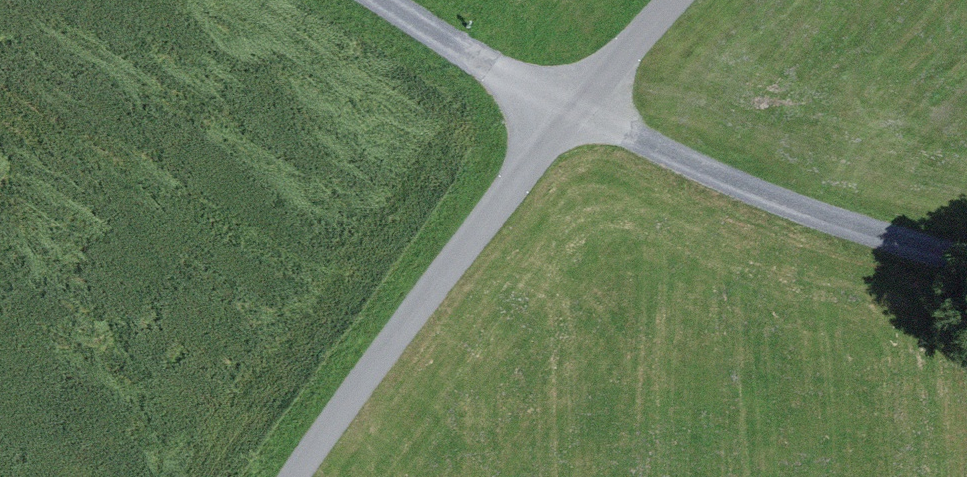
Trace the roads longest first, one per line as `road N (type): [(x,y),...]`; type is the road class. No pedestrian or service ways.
road 1 (unclassified): [(311,476),(578,111)]
road 2 (unclassified): [(966,255),(757,185),(587,102)]
road 3 (unclassified): [(578,111),(404,0)]
road 4 (unclassified): [(587,102),(687,0)]

